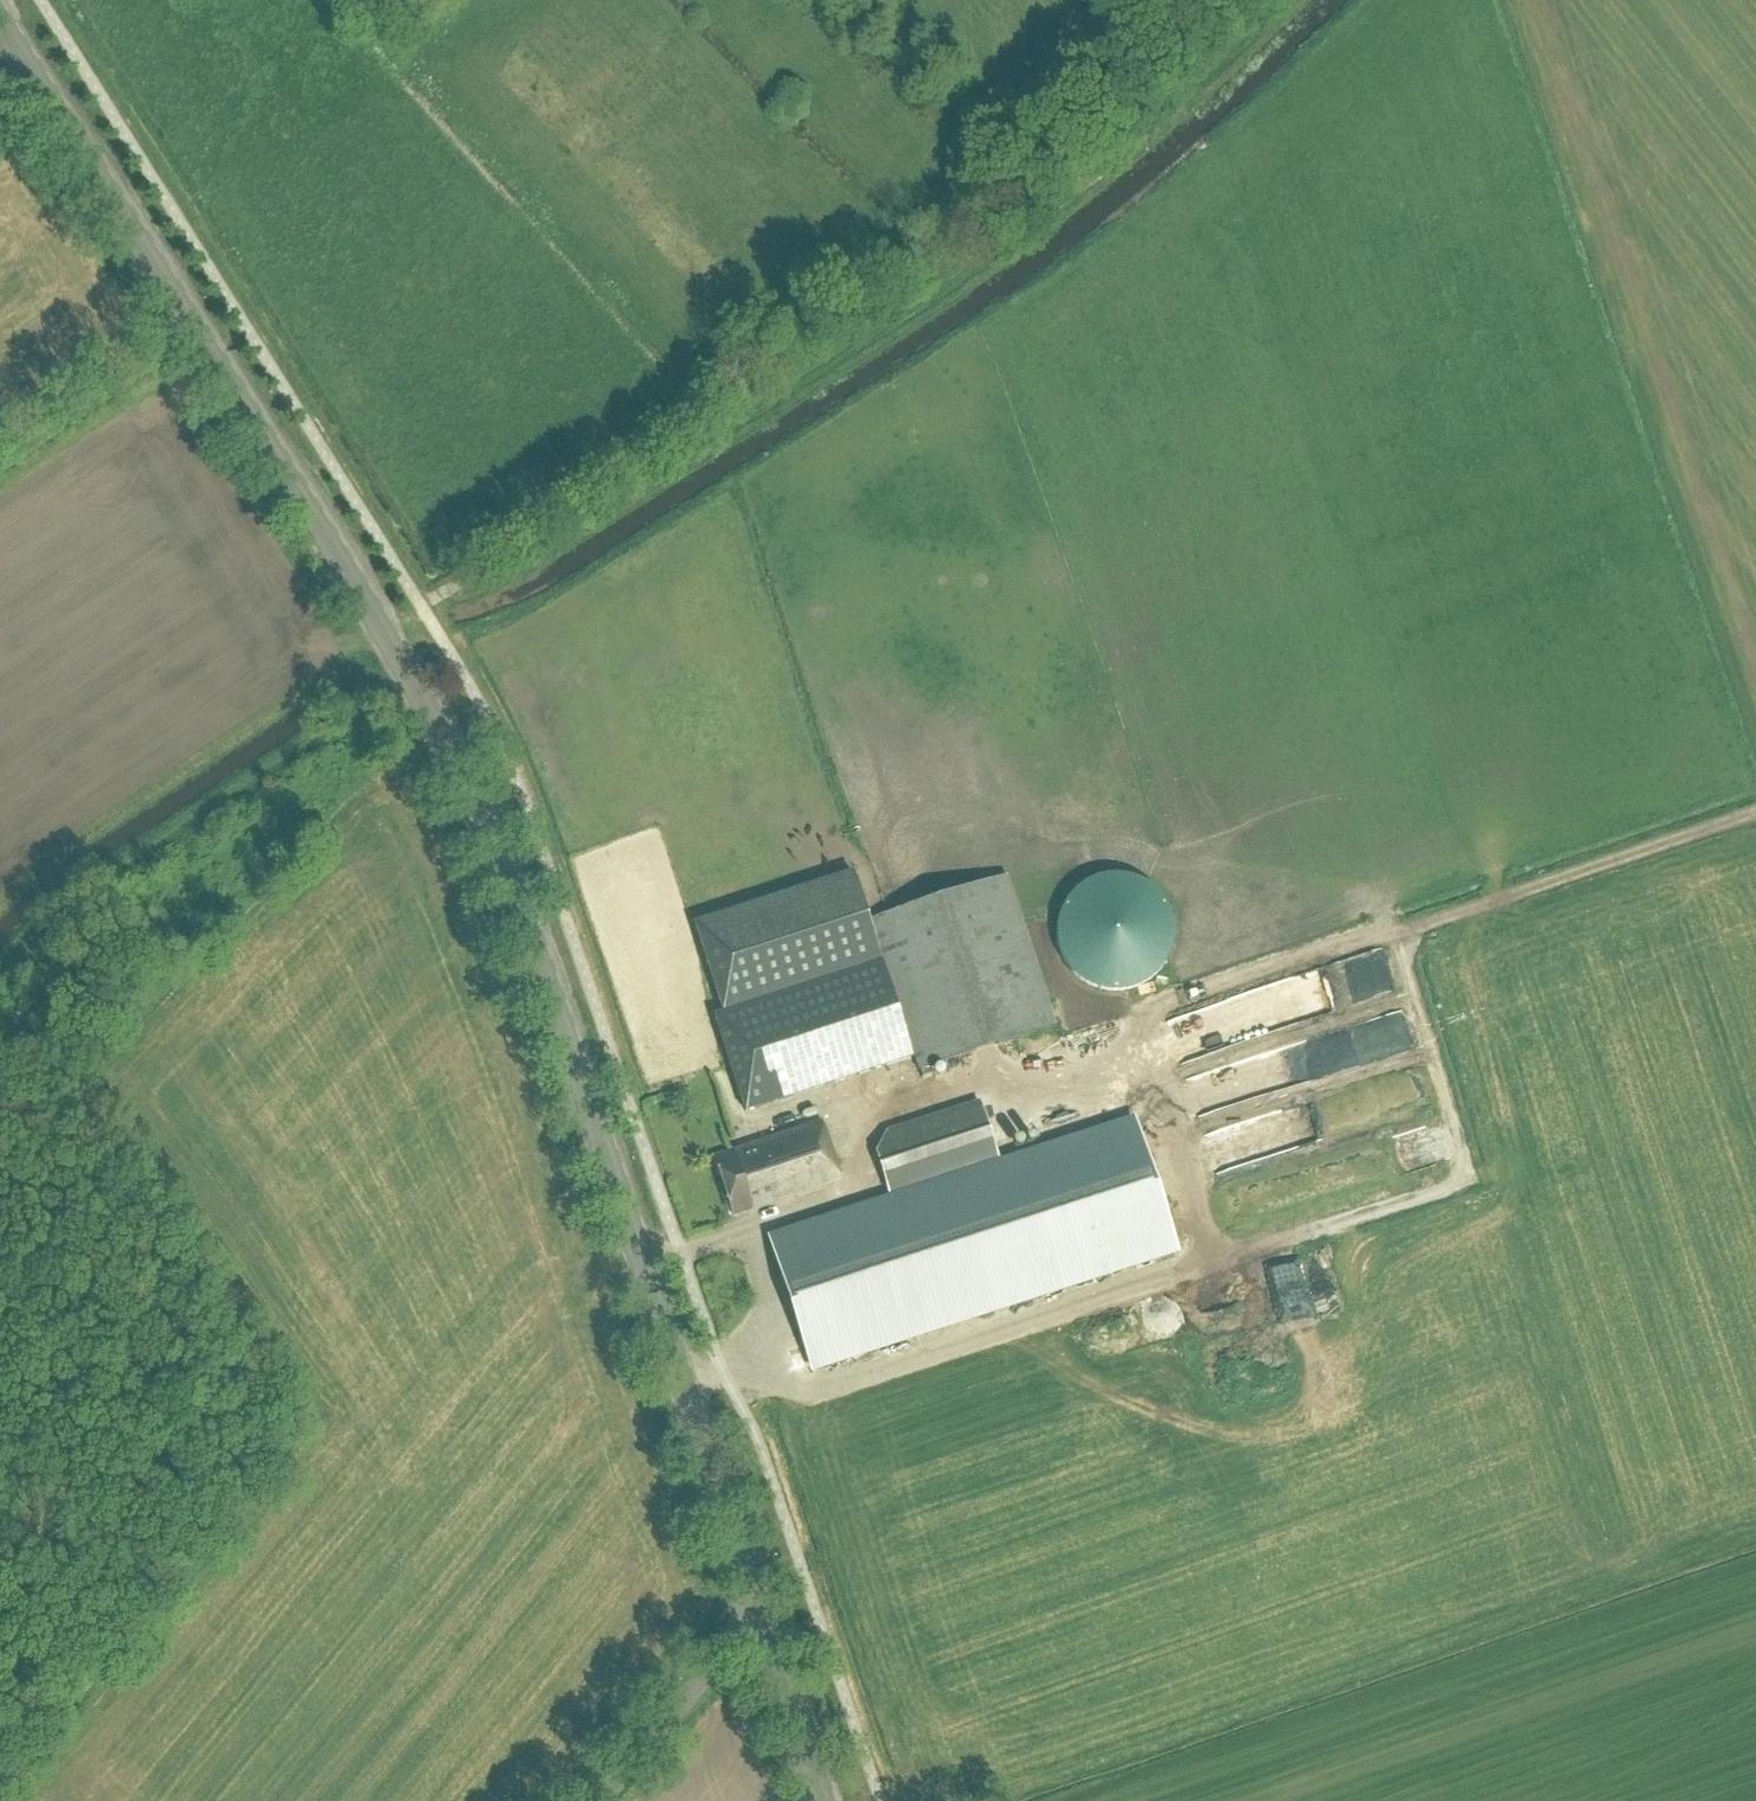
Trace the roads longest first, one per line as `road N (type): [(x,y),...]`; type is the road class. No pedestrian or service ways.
road 1 (primary): [(758,1608),(532,939),(433,722),(346,571),(0,23)]
road 2 (track): [(1297,0),(1173,121),(947,292),(545,549),(422,607)]
road 3 (unclassified): [(599,1800),(758,1608)]
road 4 (primary): [(822,1800),(758,1608)]

